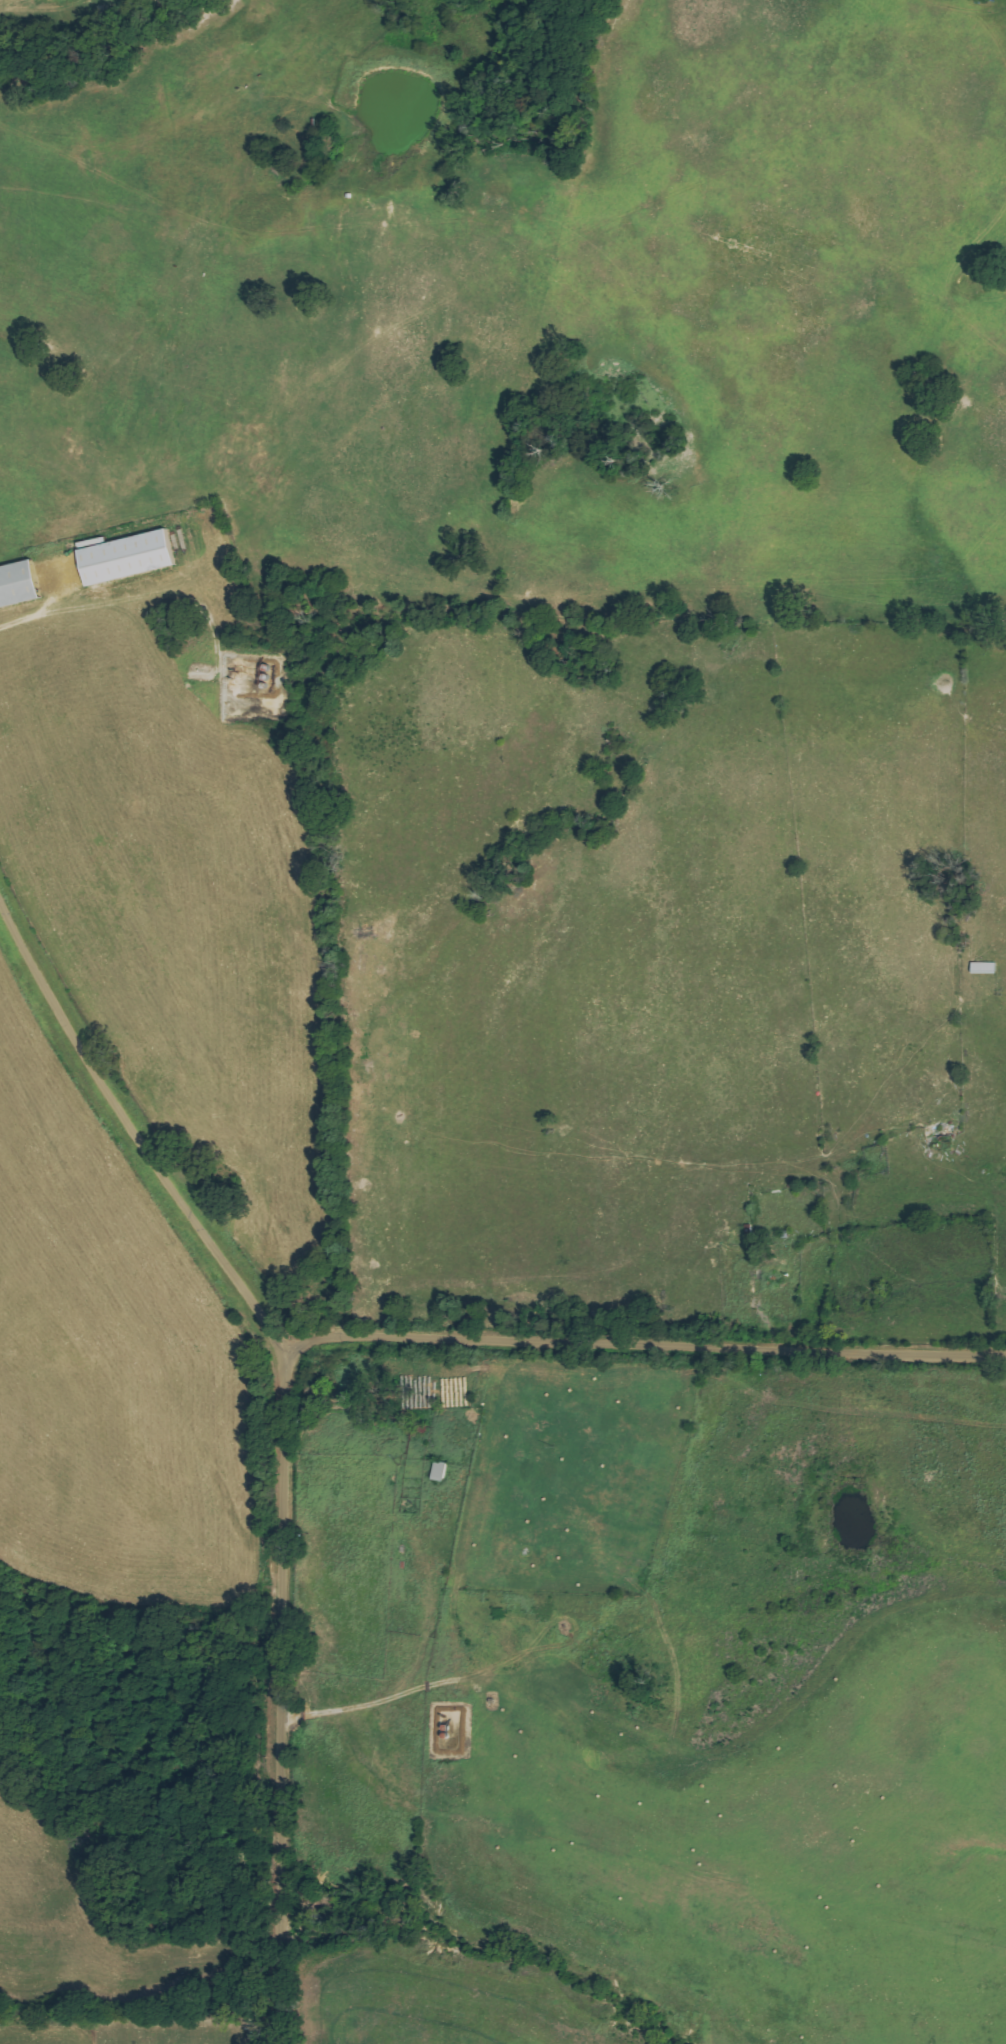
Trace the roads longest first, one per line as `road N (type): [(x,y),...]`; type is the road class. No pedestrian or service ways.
road 1 (residential): [(279,2043),(280,1352),(107,1091),(0,905)]
road 2 (residential): [(280,1352),(363,1336),(1005,1352)]

